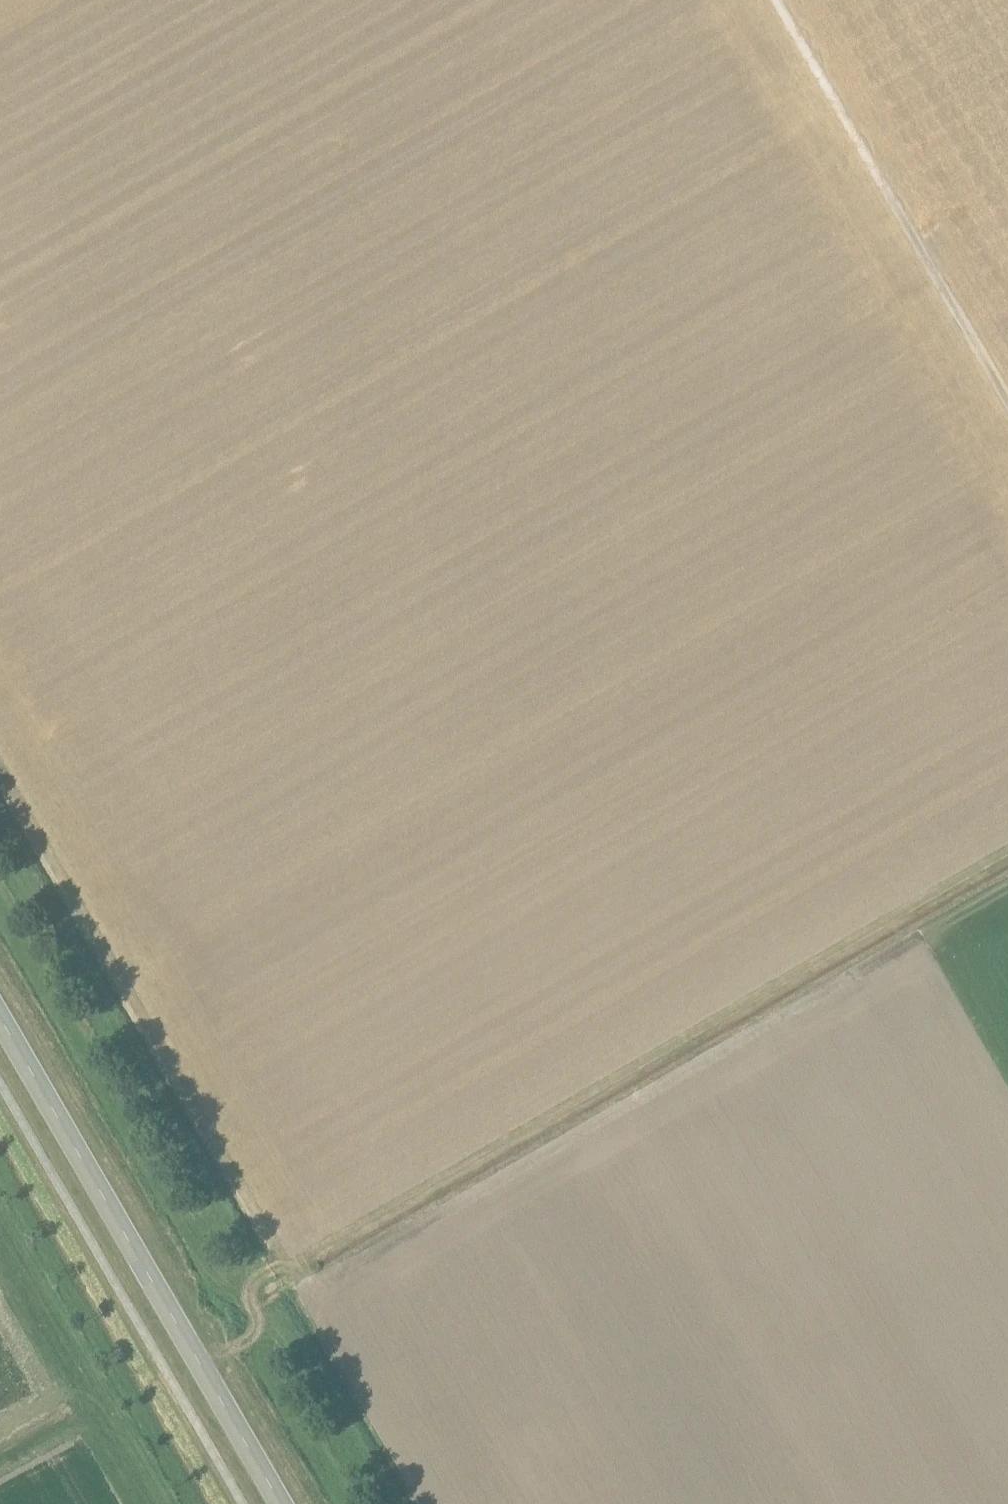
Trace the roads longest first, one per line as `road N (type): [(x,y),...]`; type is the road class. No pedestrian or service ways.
road 1 (tertiary): [(0,1023),(277,1503)]

